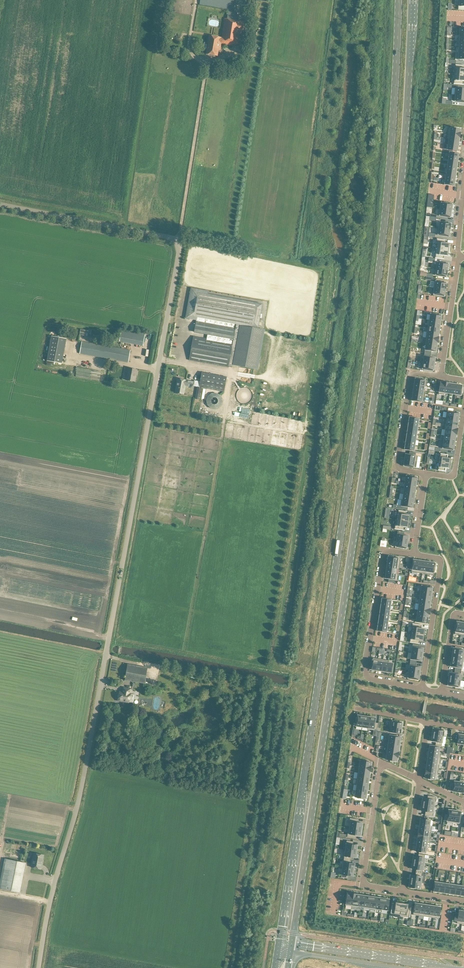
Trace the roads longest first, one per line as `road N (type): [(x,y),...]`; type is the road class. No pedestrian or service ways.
road 1 (primary): [(398,0),(379,269),(279,946)]
road 2 (primary): [(292,944),(392,267),(413,0)]
road 3 (unclassified): [(38,967),(48,901),(83,779),(179,252),(168,237),(0,204)]
road 4 (residential): [(422,688),(366,673),(383,555),(415,554)]
road 5 (residential): [(402,891),(362,881),(380,767),(419,780)]
road 6 (track): [(177,242),(208,65)]
road 7 (tertiary): [(456,967),(292,944)]
road 8 (residential): [(422,688),(441,564),(415,554)]
road 9 (residential): [(439,377),(411,377),(398,463),(427,474)]
road 10 (residential): [(458,256),(439,377)]

